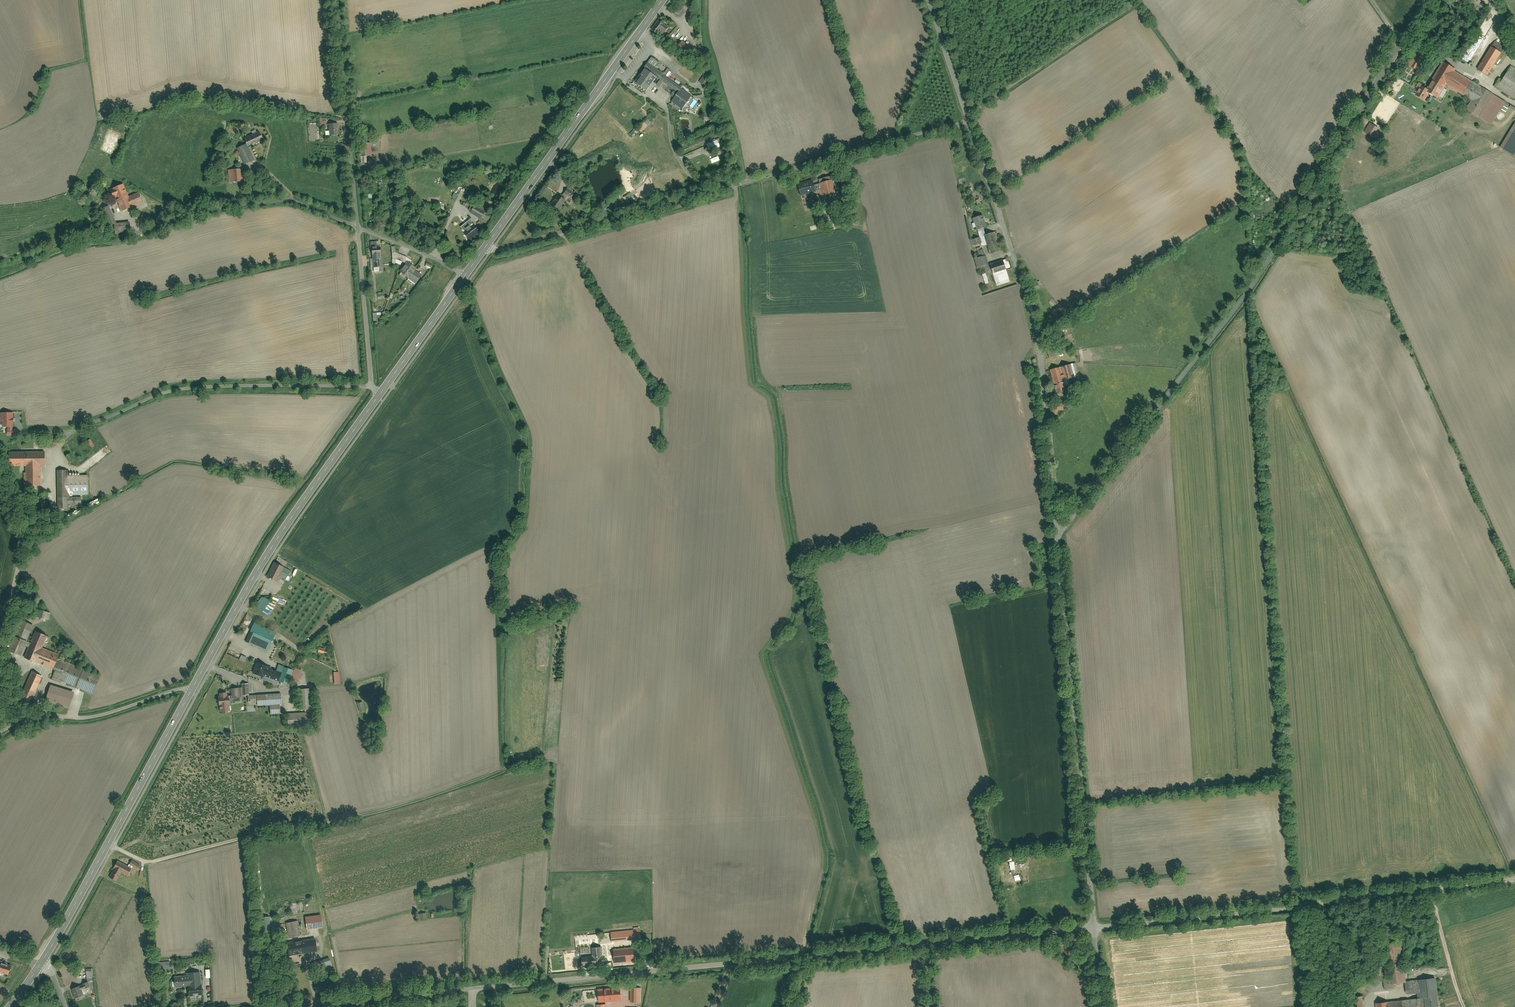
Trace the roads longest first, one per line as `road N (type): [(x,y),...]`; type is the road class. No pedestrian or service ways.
road 1 (unclassified): [(1095,927),(477,988)]
road 2 (unclassified): [(1057,533),(1251,289),(1400,43)]
road 3 (residential): [(486,246),(498,250),(968,121)]
road 4 (residential): [(1057,533),(1036,327),(968,121)]
road 5 (unclassified): [(1514,879),(1095,927)]
road 6 (residential): [(1095,927),(1057,533)]
road 7 (tertiary): [(380,393),(282,532),(191,691)]
road 8 (tertiary): [(191,691),(40,966)]
road 9 (tertiary): [(663,0),(486,246)]
road 10 (residential): [(338,0),(358,227)]
road 11 (residential): [(358,227),(273,200),(140,234)]
road 12 (residential): [(0,733),(41,714),(90,717),(191,691)]
road 13 (residential): [(358,227),(372,386),(380,393)]
road 14 (track): [(389,382),(452,448),(518,477)]
road 15 (tertiary): [(465,275),(380,393)]
road 16 (track): [(0,269),(140,234)]
road 17 (residential): [(968,121),(928,0)]

